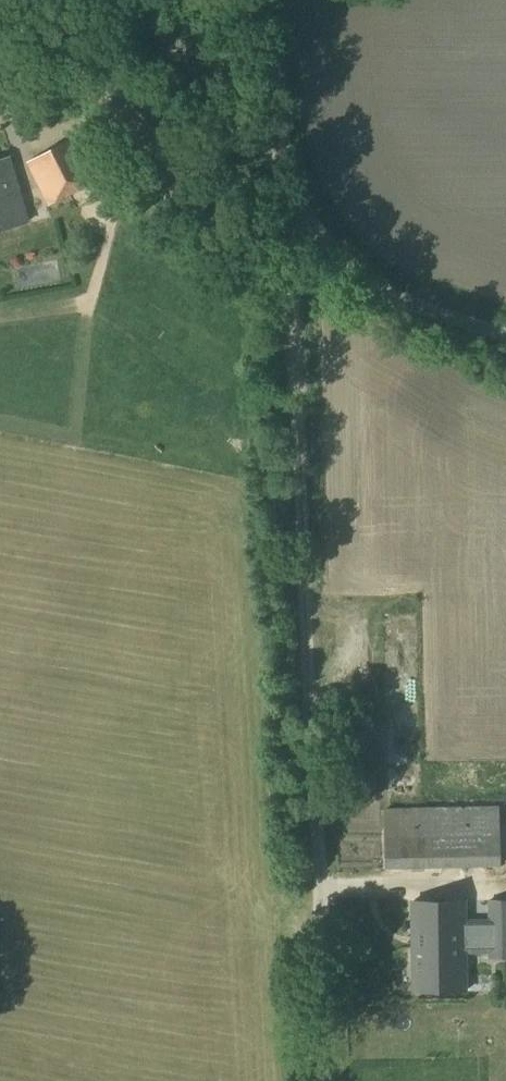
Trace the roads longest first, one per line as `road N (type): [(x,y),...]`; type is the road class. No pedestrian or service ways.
road 1 (track): [(271,0),(297,259),(312,863)]
road 2 (unclassified): [(505,337),(411,306),(345,264),(202,69),(119,0)]
road 3 (unclassified): [(312,863),(326,1080)]

